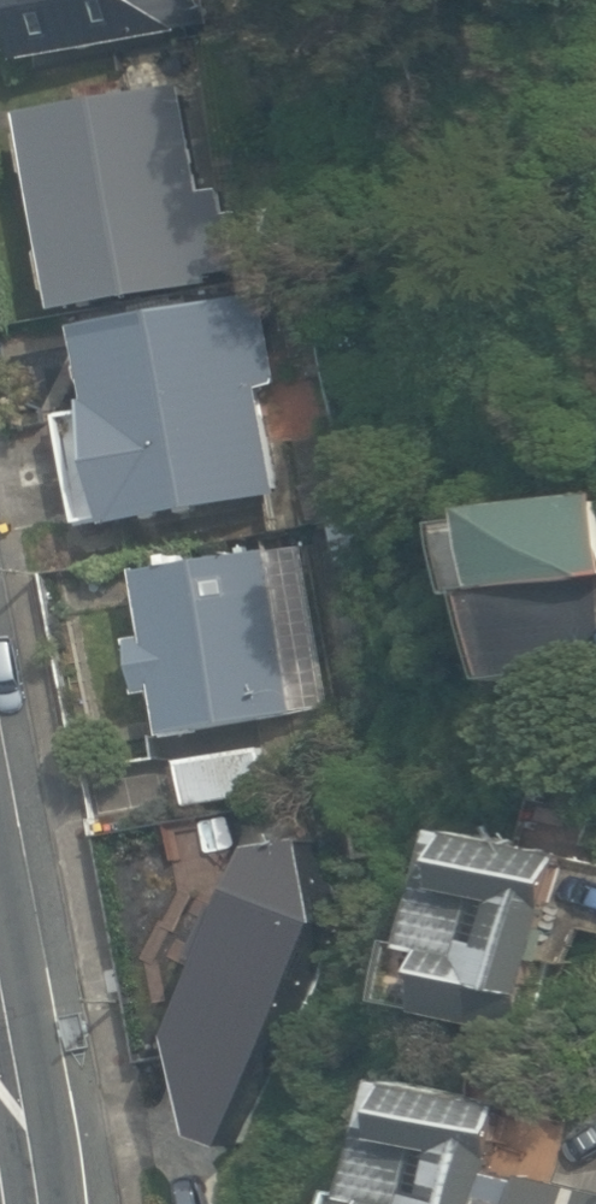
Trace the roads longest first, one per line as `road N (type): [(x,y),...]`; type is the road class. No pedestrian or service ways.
road 1 (secondary): [(38,1203),(0,988)]

